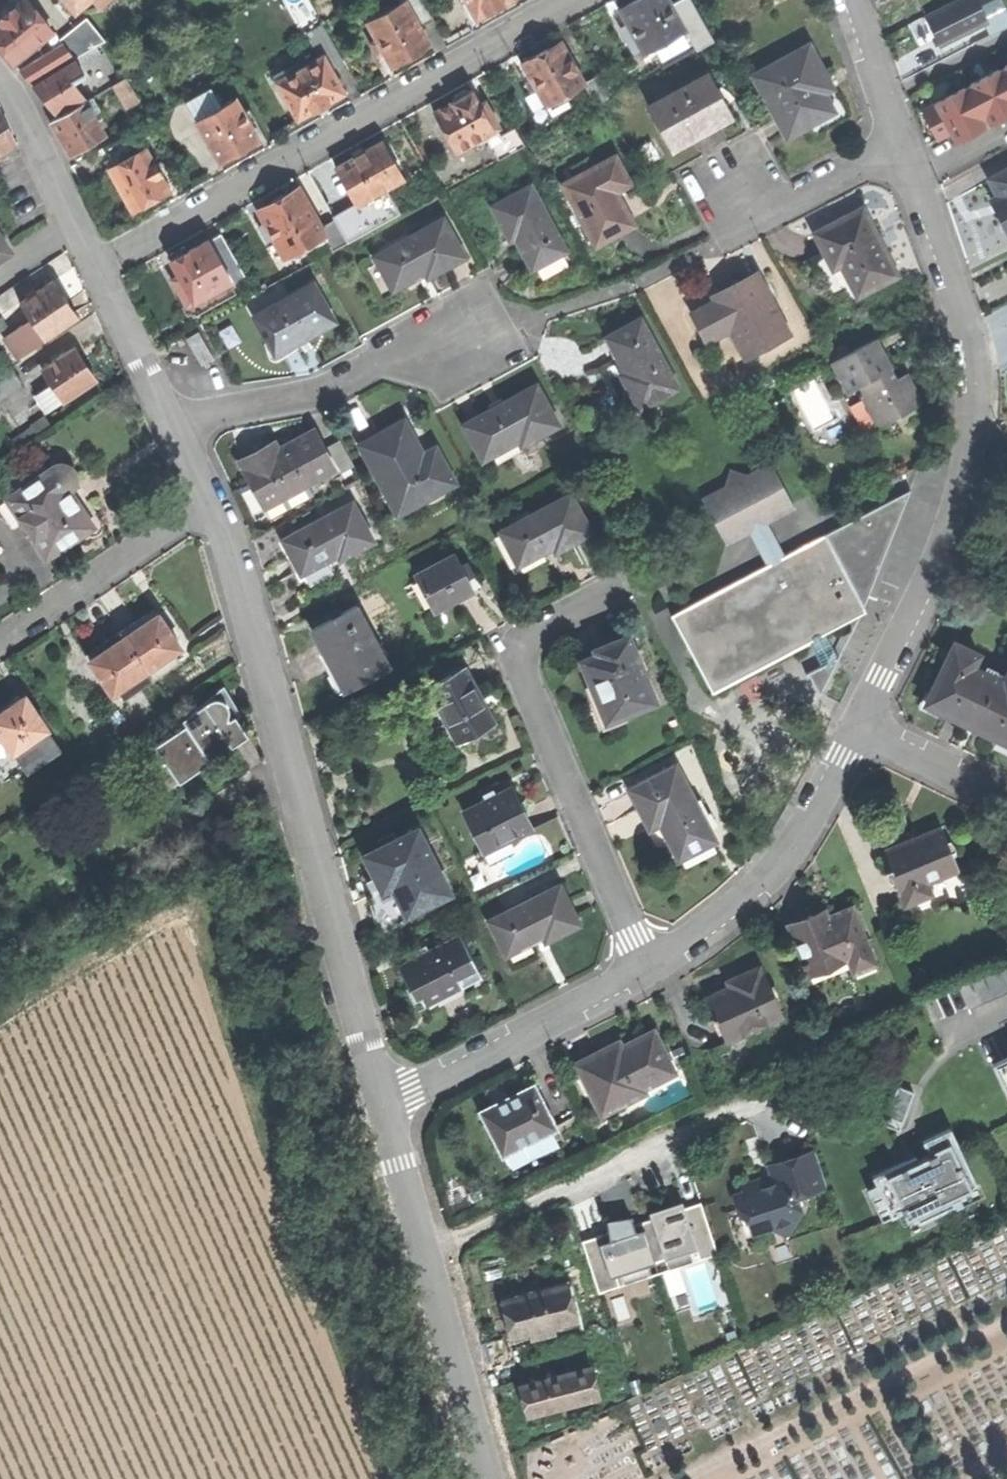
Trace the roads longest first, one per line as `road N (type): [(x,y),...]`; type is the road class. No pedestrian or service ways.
road 1 (residential): [(382,1104),(230,545),(210,507)]
road 2 (residential): [(858,727),(969,490),(981,403),(971,341),(901,144)]
road 3 (residential): [(97,267),(573,0)]
road 4 (residential): [(653,972),(521,675),(530,632),(612,594)]
road 5 (residential): [(494,1478),(382,1104)]
road 6 (residential): [(653,972),(770,876),(858,727)]
road 7 (residential): [(382,1104),(653,972)]
road 8 (residential): [(172,427),(317,396),(457,342)]
road 9 (residential): [(210,507),(0,645)]
road 10 (residential): [(97,267),(0,80)]
road 11 (residential): [(172,427),(97,267)]
road 12 (residential): [(858,727),(1006,796)]
road 13 (residential): [(901,144),(761,216)]
road 14 (residential): [(901,144),(849,0)]

